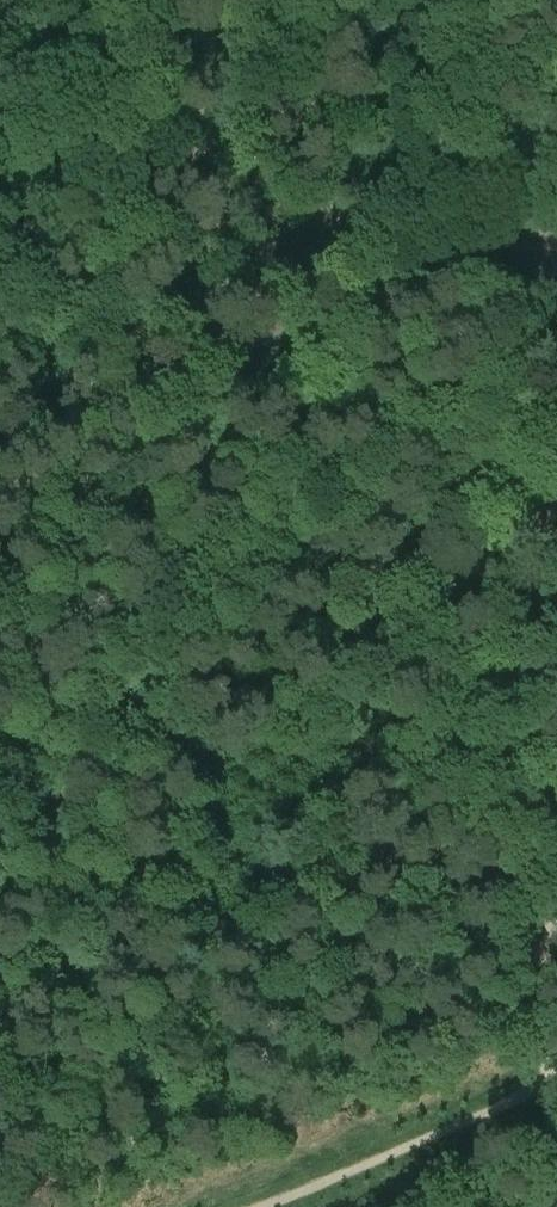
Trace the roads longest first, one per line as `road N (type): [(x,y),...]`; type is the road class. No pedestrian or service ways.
road 1 (track): [(510,232),(554,1086)]
road 2 (unclassified): [(0,446),(439,281),(510,232),(556,164)]
road 3 (track): [(554,1086),(268,1206)]

